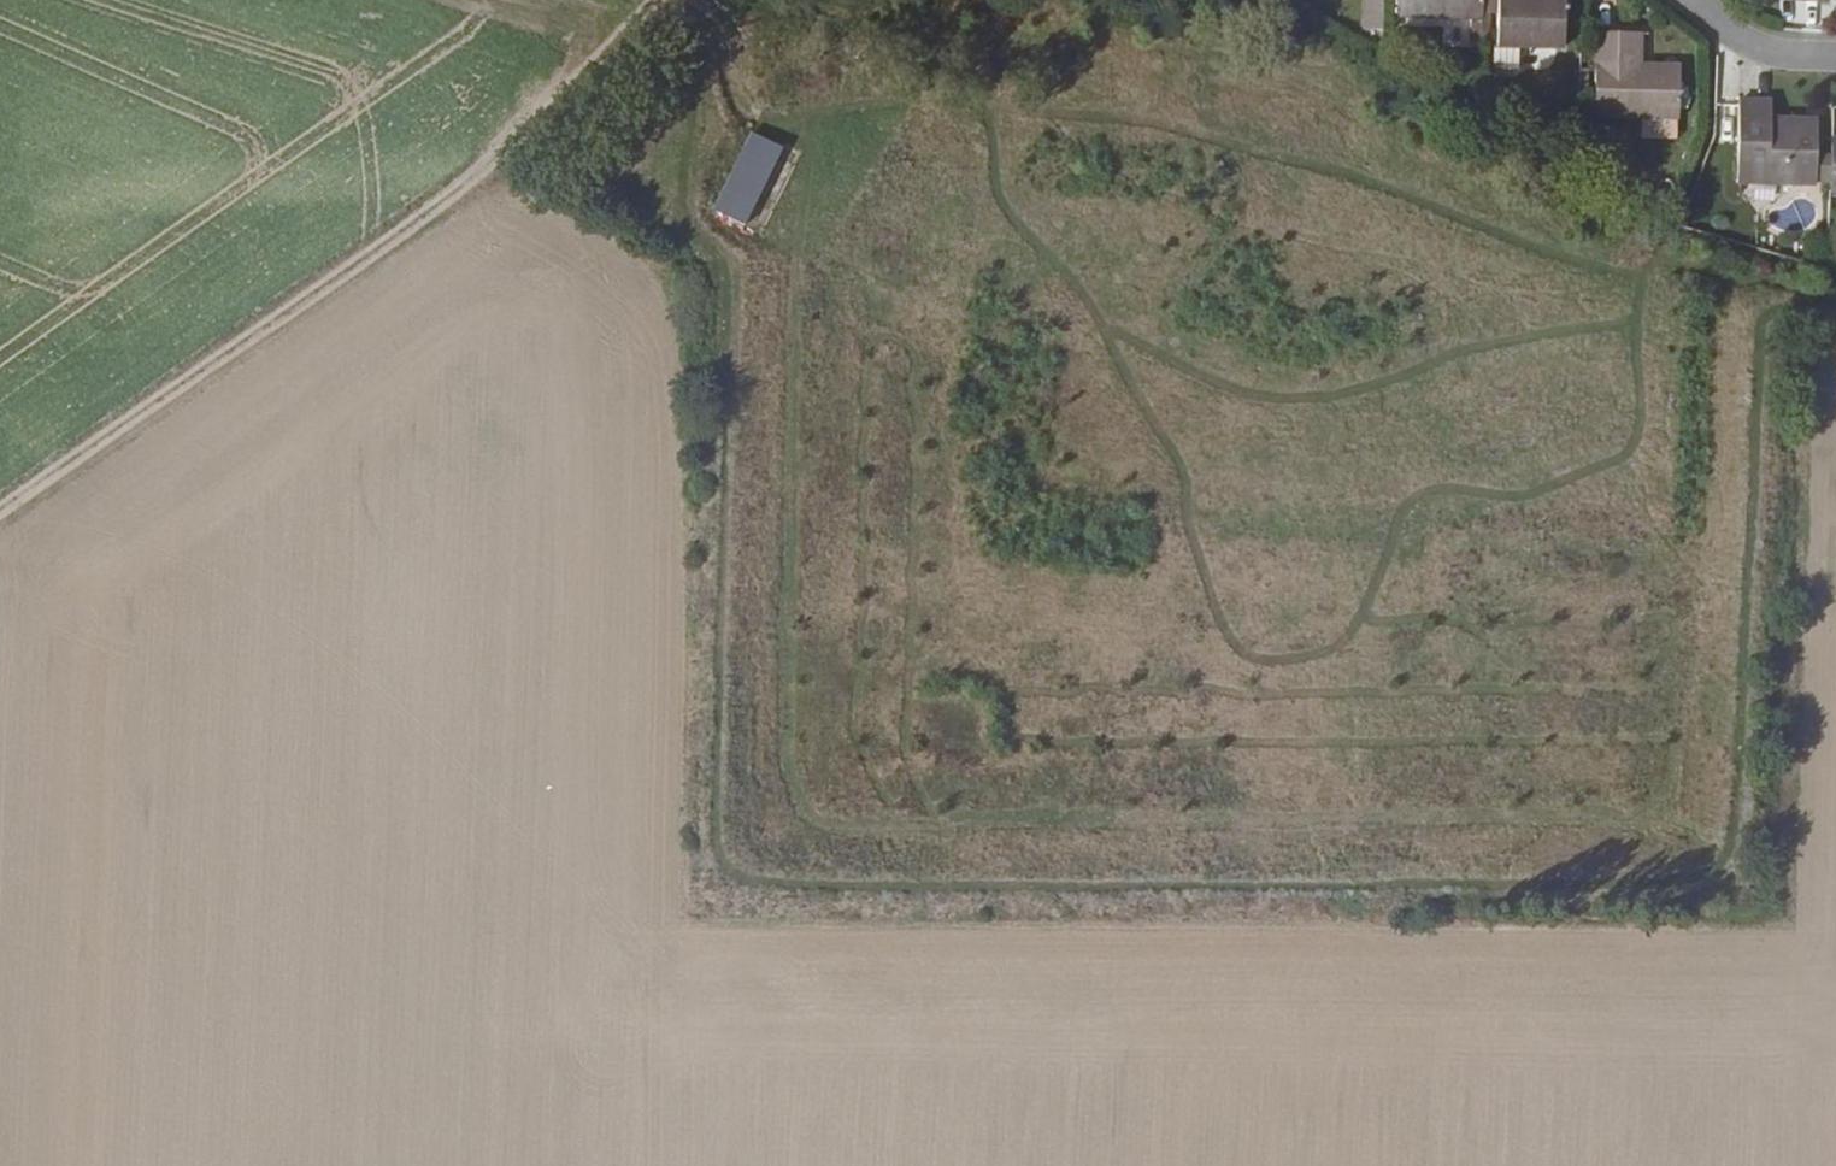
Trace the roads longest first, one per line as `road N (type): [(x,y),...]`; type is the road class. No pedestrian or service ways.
road 1 (track): [(664,0),(581,103),(0,505)]
road 2 (residential): [(1697,0),(1722,29),(1752,46),(1835,59)]

